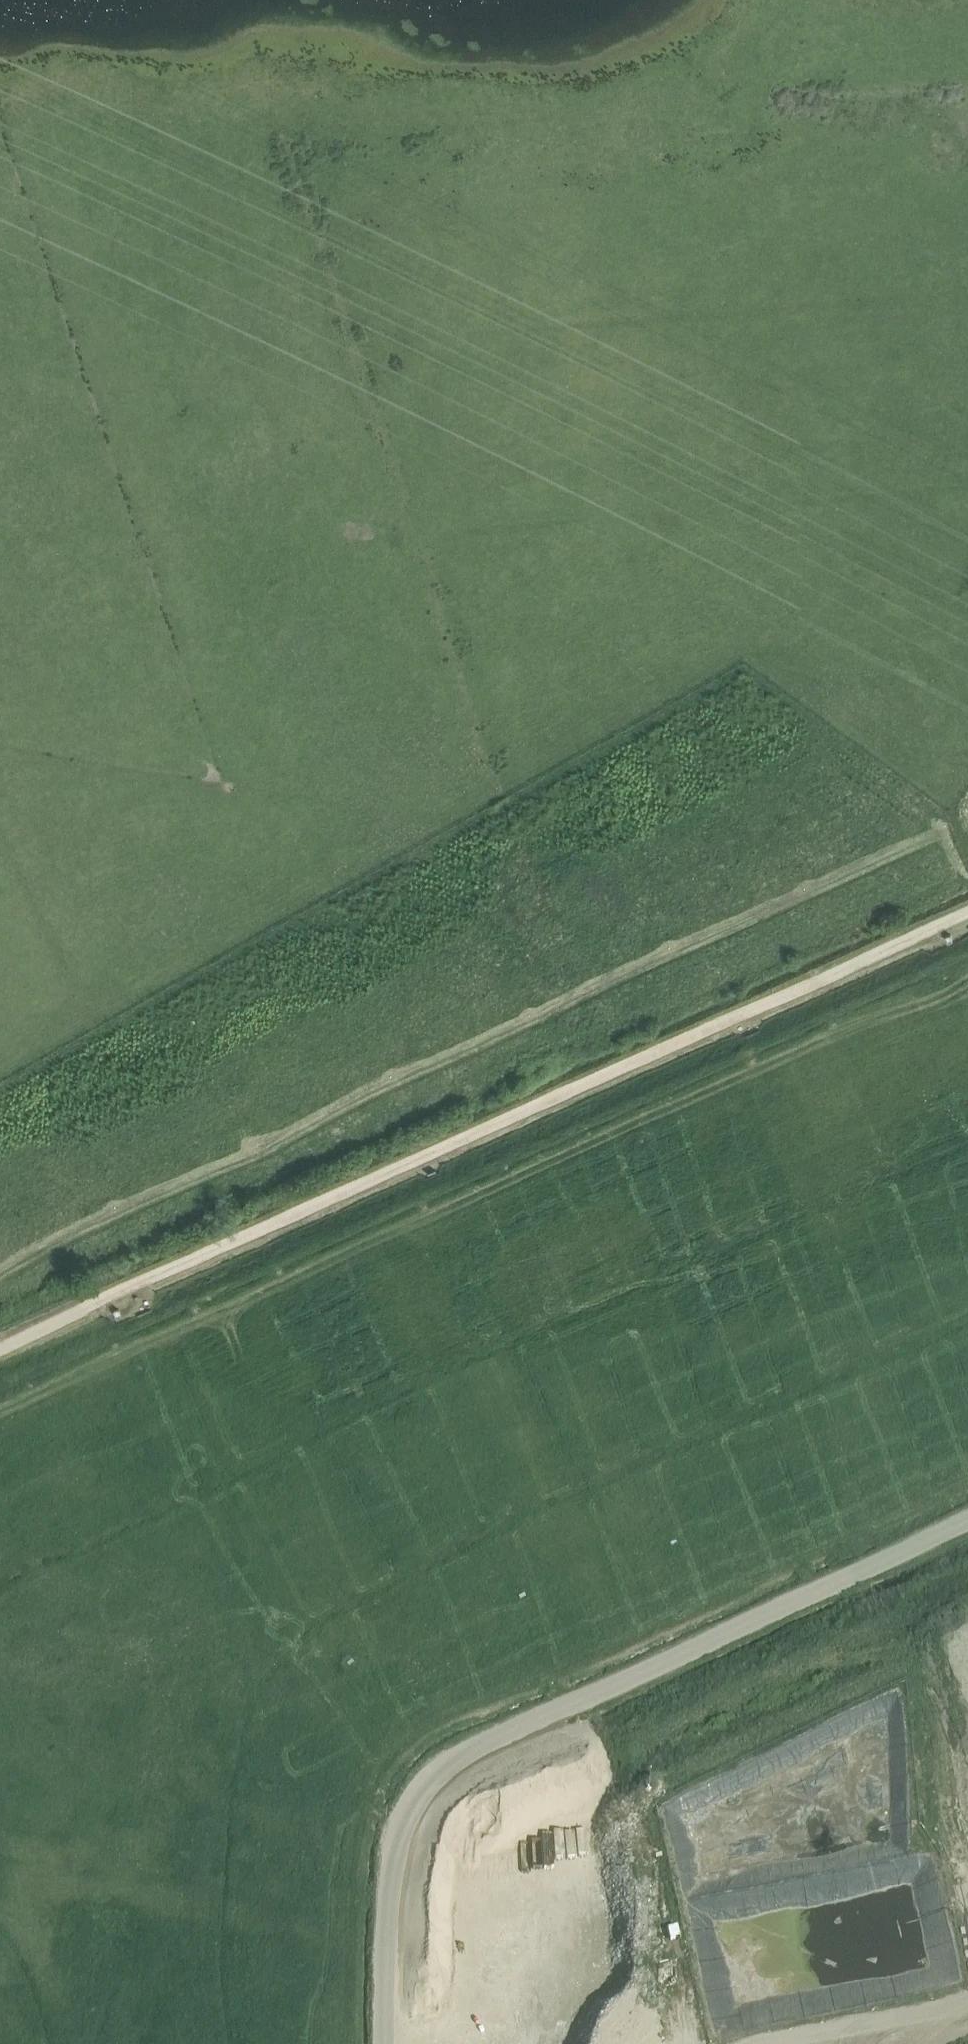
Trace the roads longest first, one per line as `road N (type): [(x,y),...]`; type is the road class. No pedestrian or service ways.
road 1 (track): [(967,912),(0,1346)]

